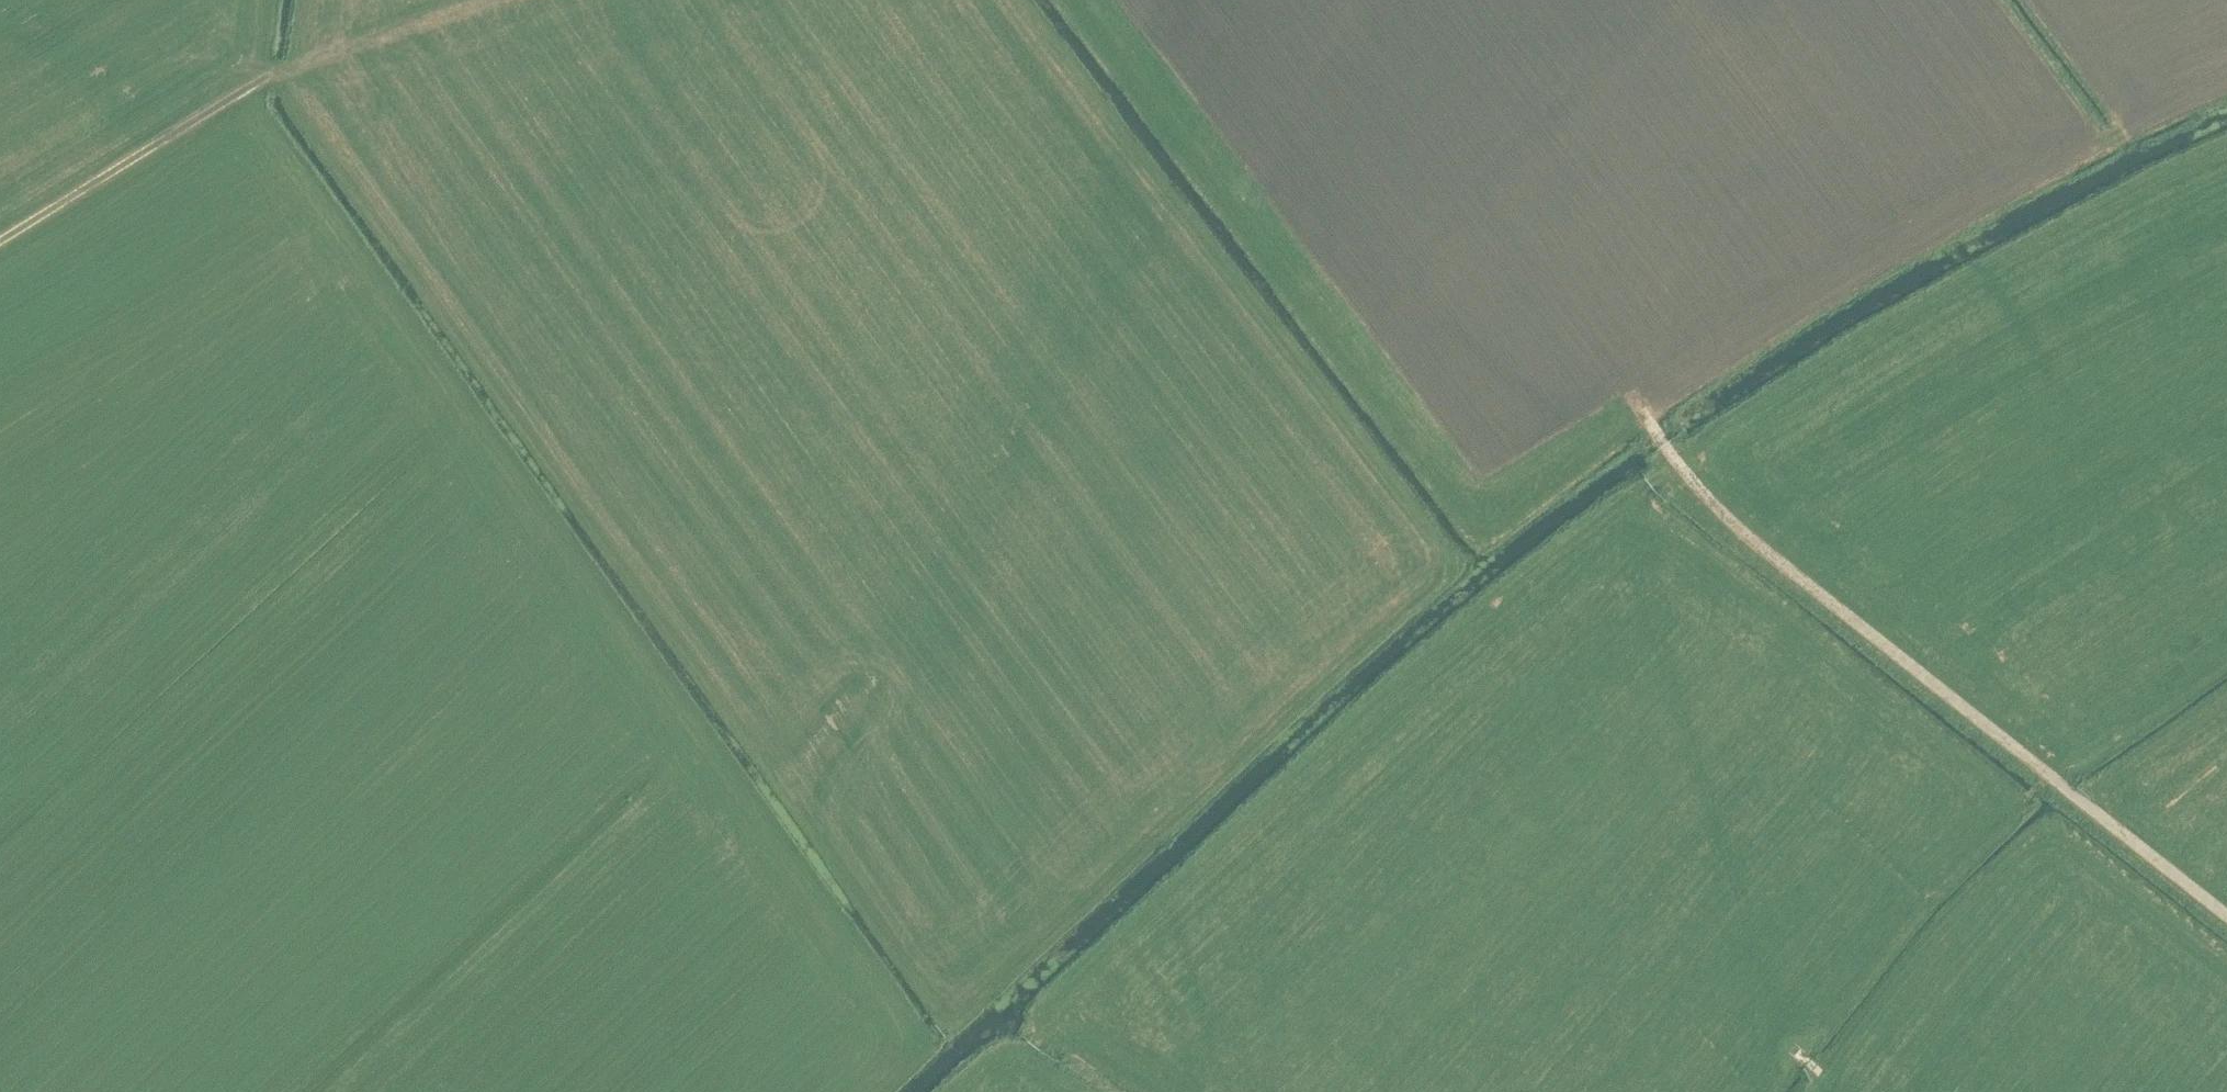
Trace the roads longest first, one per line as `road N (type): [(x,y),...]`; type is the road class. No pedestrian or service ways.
road 1 (track): [(1639,408),(1694,481),(2226,913)]
road 2 (track): [(0,238),(266,73)]

